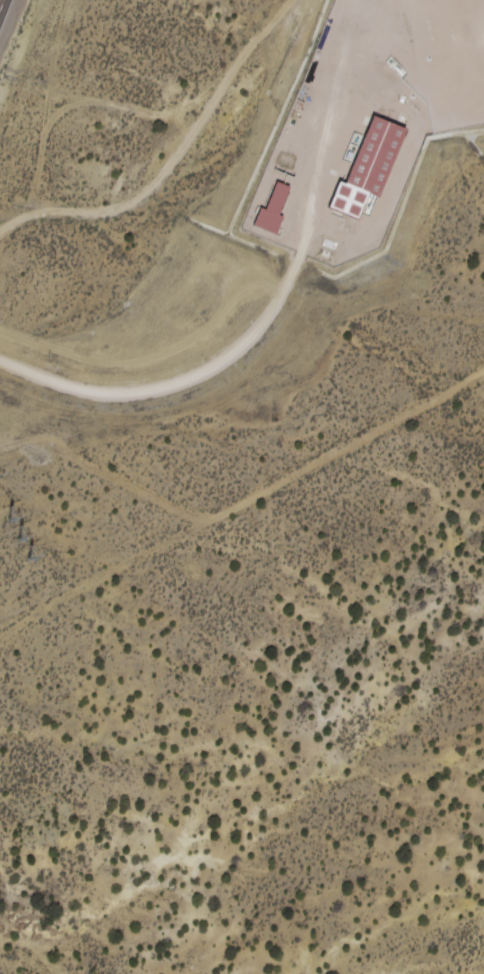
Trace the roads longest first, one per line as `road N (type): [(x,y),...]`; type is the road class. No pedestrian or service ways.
road 1 (track): [(0,641),(483,374)]

